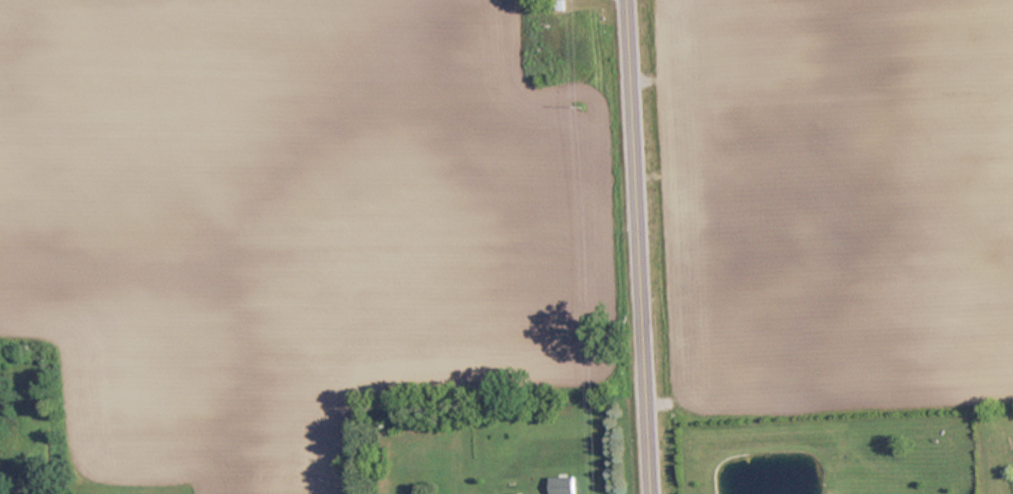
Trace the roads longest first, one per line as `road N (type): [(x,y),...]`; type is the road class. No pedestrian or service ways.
road 1 (tertiary): [(632,0),(656,493)]

